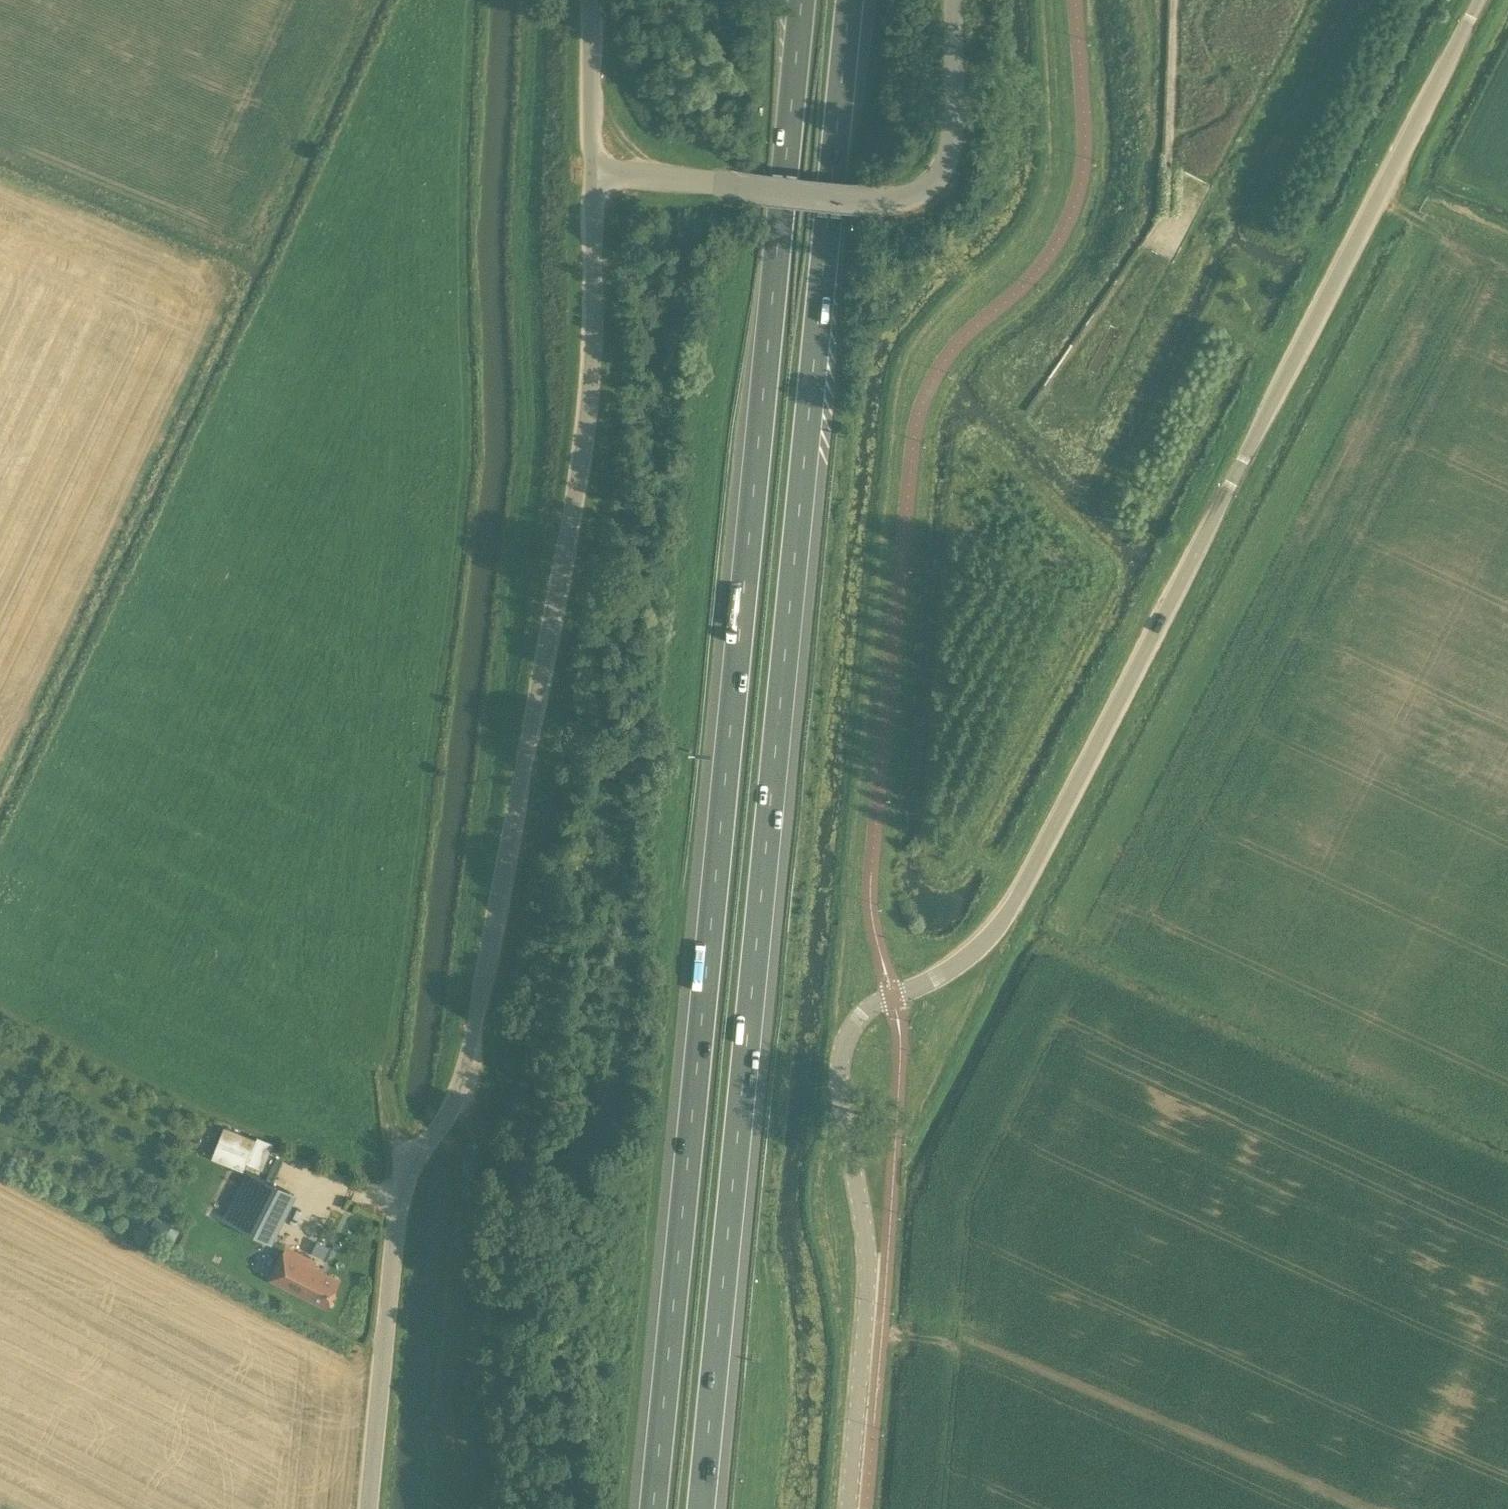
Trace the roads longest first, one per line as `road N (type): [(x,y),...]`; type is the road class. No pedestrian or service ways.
road 1 (unclassified): [(848,1508),(867,1260),(838,1083),(842,1043),(867,1010),(951,970),(986,942),(1037,867),(1480,0)]
road 2 (motorway): [(802,0),(651,1508)]
road 3 (motorway): [(700,1508),(848,0)]
road 4 (unclassified): [(368,1508),(403,1195),(473,1069),(569,513),(583,420),(589,176)]
road 5 (tertiary): [(873,200),(918,194),(951,157),(952,0)]
road 6 (tertiary): [(589,176),(588,0)]
road 7 (tertiary): [(873,200),(726,186)]
road 8 (tertiary): [(589,176),(726,186)]

